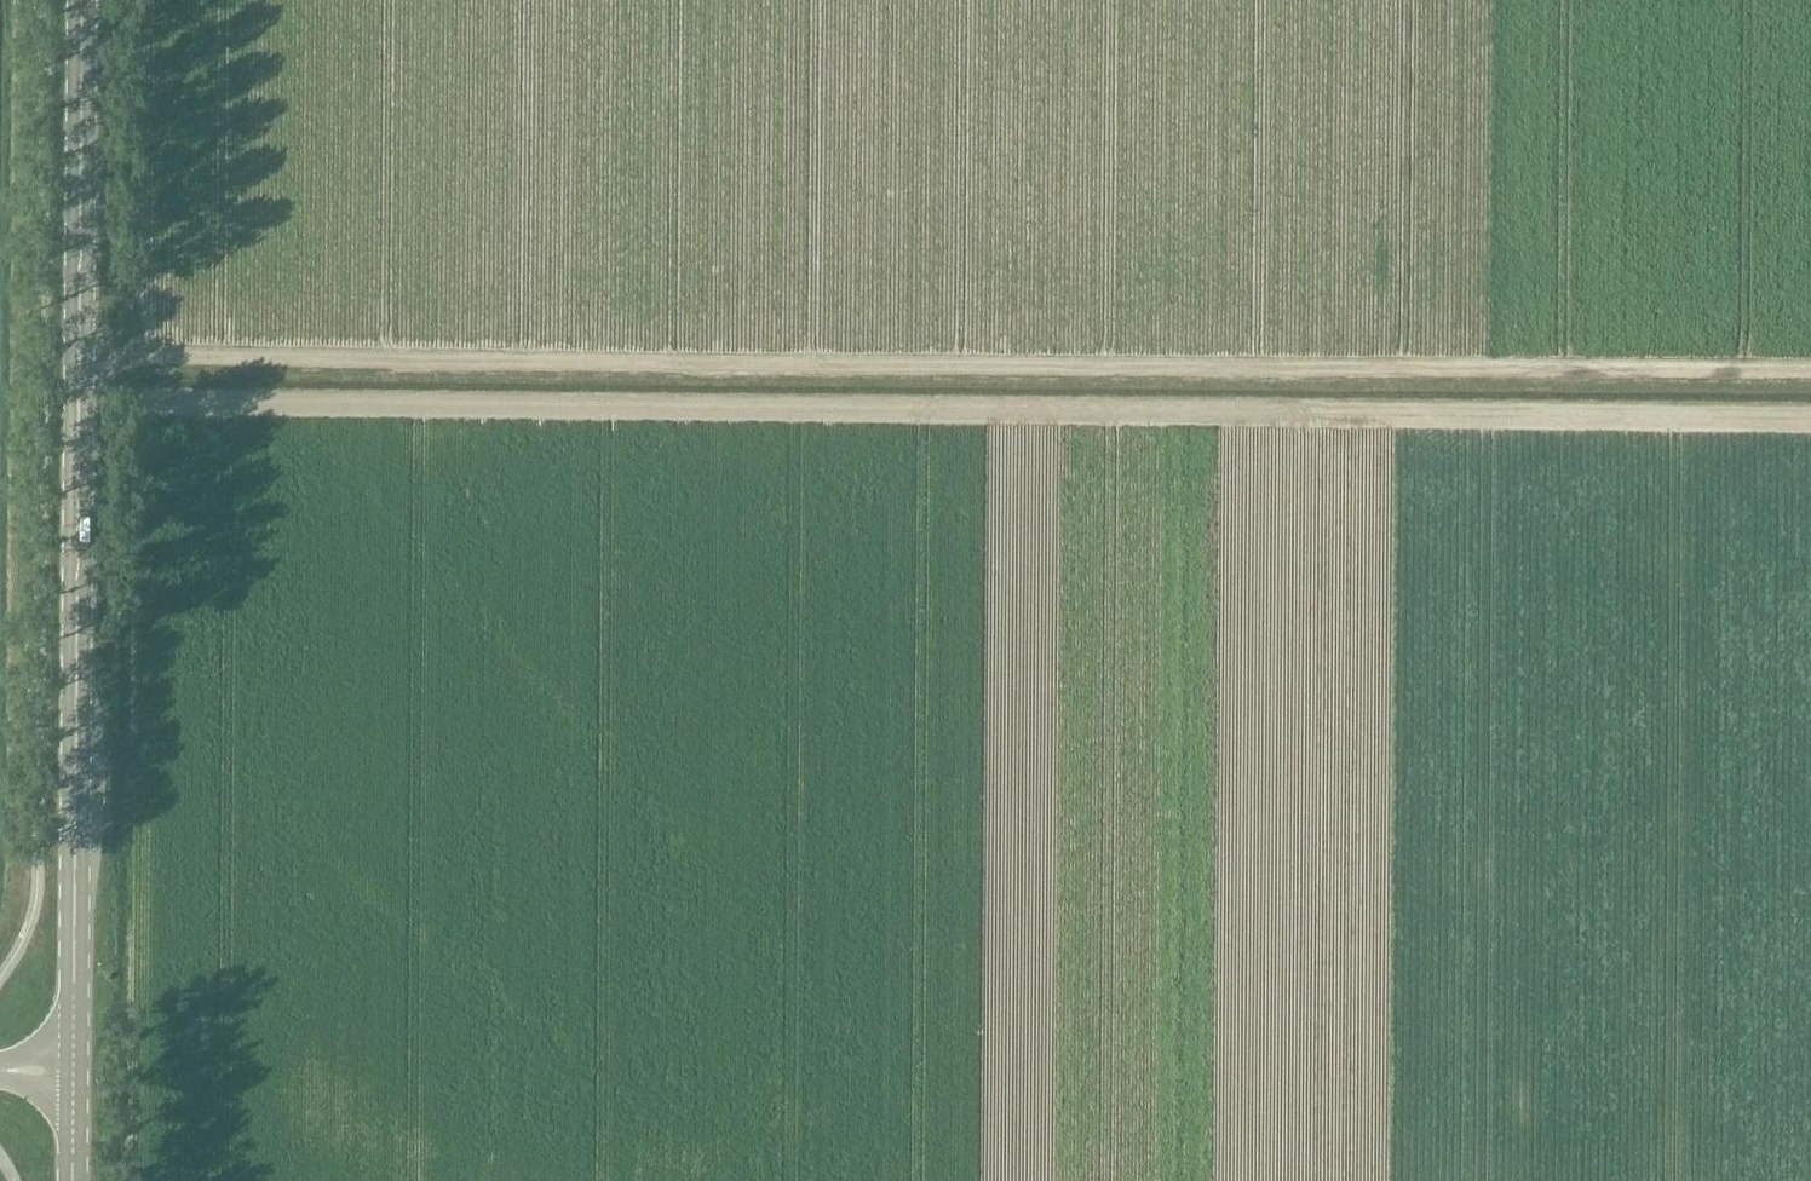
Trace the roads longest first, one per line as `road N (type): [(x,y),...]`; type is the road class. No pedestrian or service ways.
road 1 (track): [(79,358),(1046,370),(1810,369)]
road 2 (secondary): [(72,1052),(82,0)]

